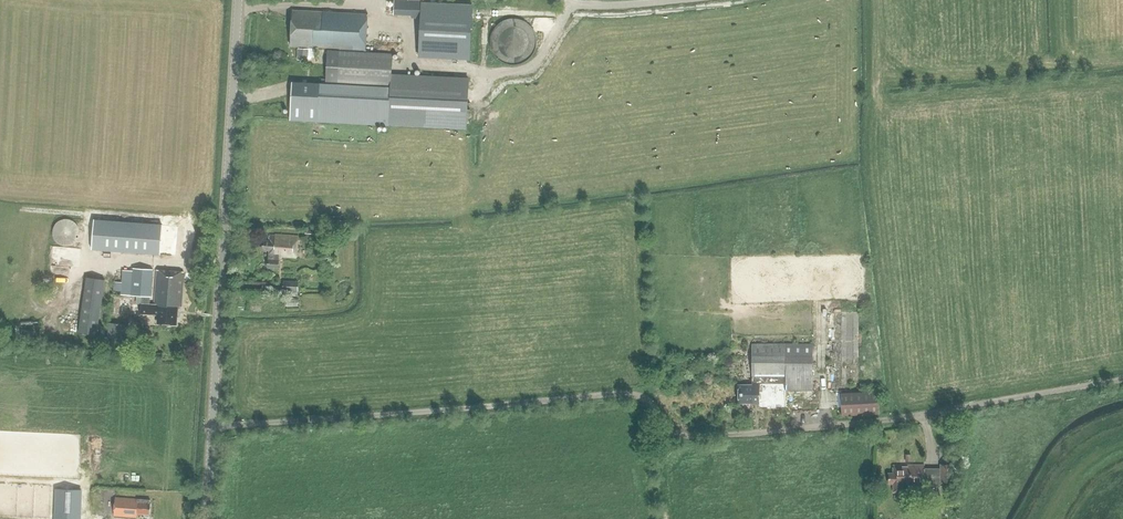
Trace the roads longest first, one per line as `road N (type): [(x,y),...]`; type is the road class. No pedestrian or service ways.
road 1 (secondary): [(205,518),(238,0)]

